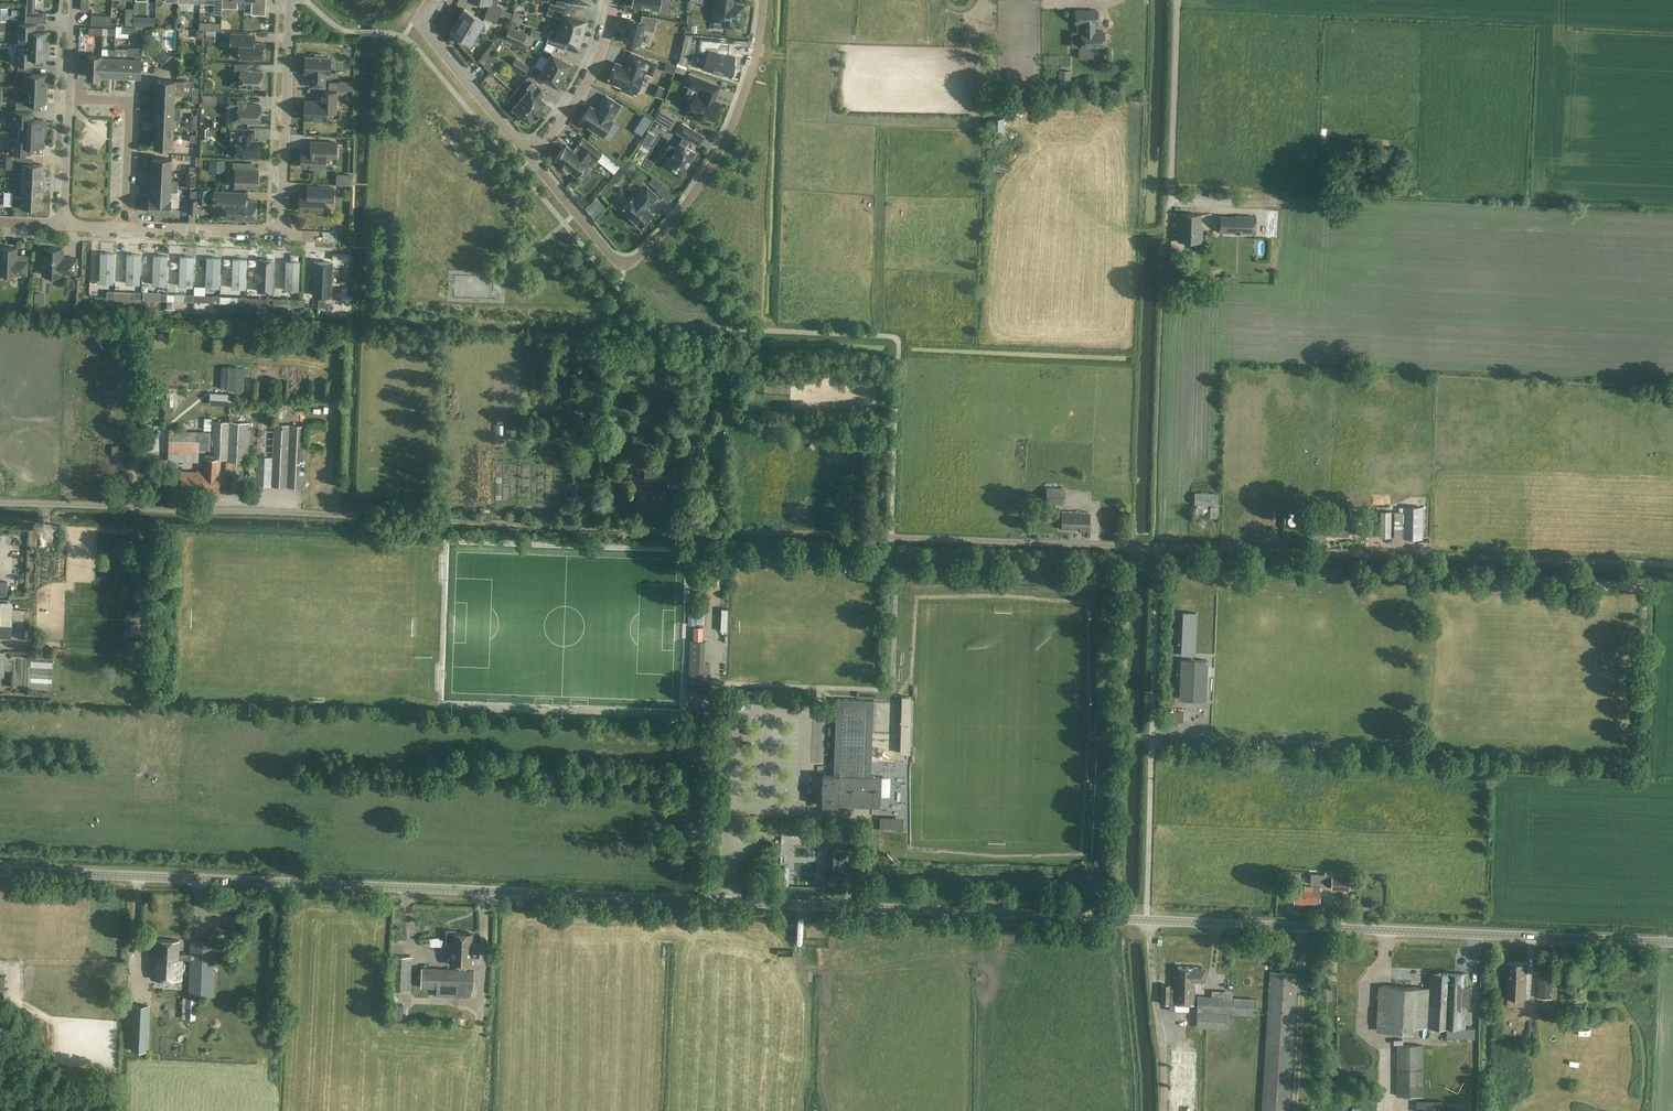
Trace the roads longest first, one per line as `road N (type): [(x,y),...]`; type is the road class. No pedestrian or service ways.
road 1 (unclassified): [(1672,947),(0,870)]
road 2 (track): [(891,538),(0,504)]
road 3 (track): [(1672,566),(1157,548)]
road 4 (residential): [(528,154),(614,260),(636,261),(719,156),(751,75),(764,0)]
road 5 (track): [(1157,548),(891,538)]
road 6 (residential): [(280,235),(291,0)]
road 7 (unclassified): [(1172,199),(1176,0)]
road 8 (residential): [(528,154),(418,19),(431,0)]
road 9 (residential): [(126,229),(131,103),(70,99)]
road 10 (residential): [(614,0),(588,83),(528,154)]
road 11 (residential): [(280,235),(126,229)]
road 12 (residential): [(63,226),(70,99)]

